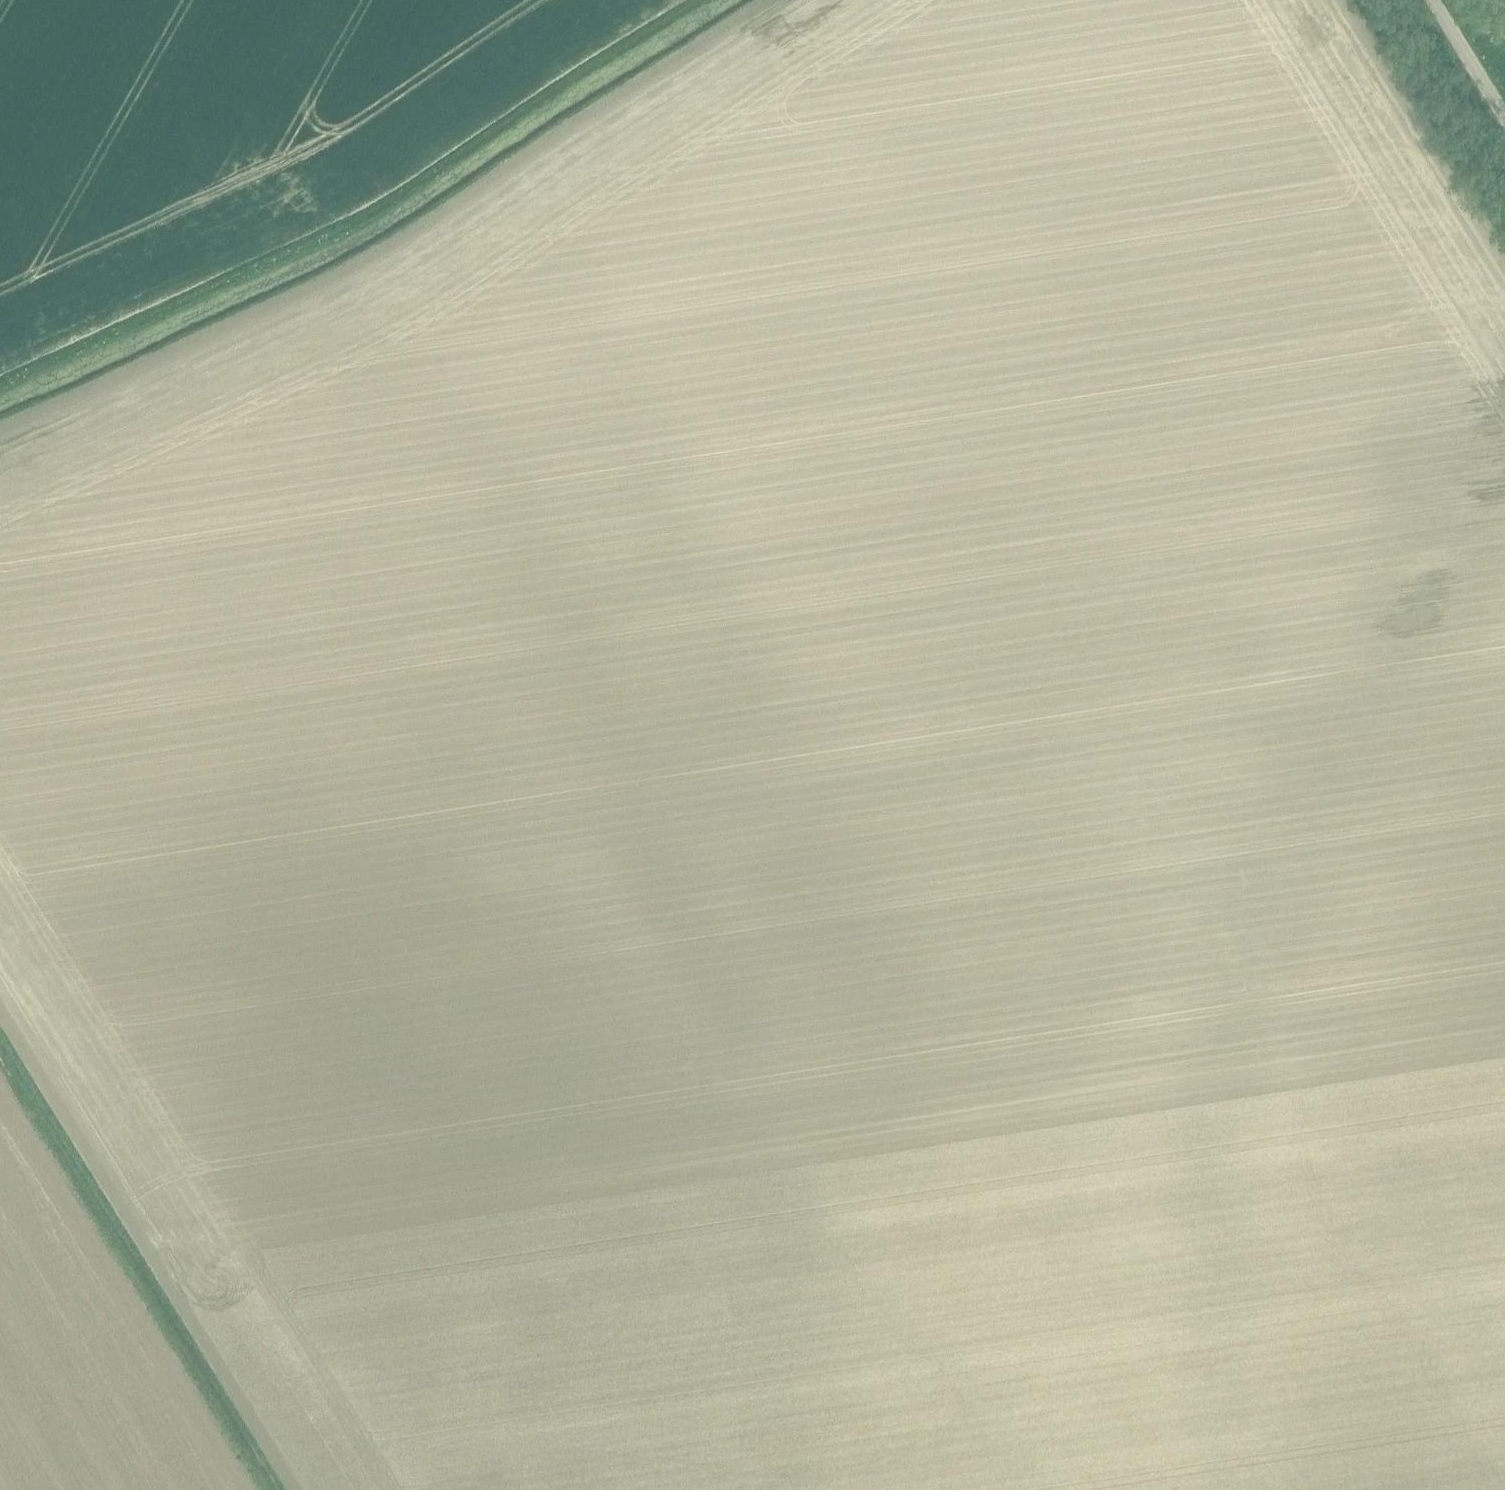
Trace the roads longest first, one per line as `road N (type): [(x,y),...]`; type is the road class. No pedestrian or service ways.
road 1 (unclassified): [(1504,114),(1435,0)]

